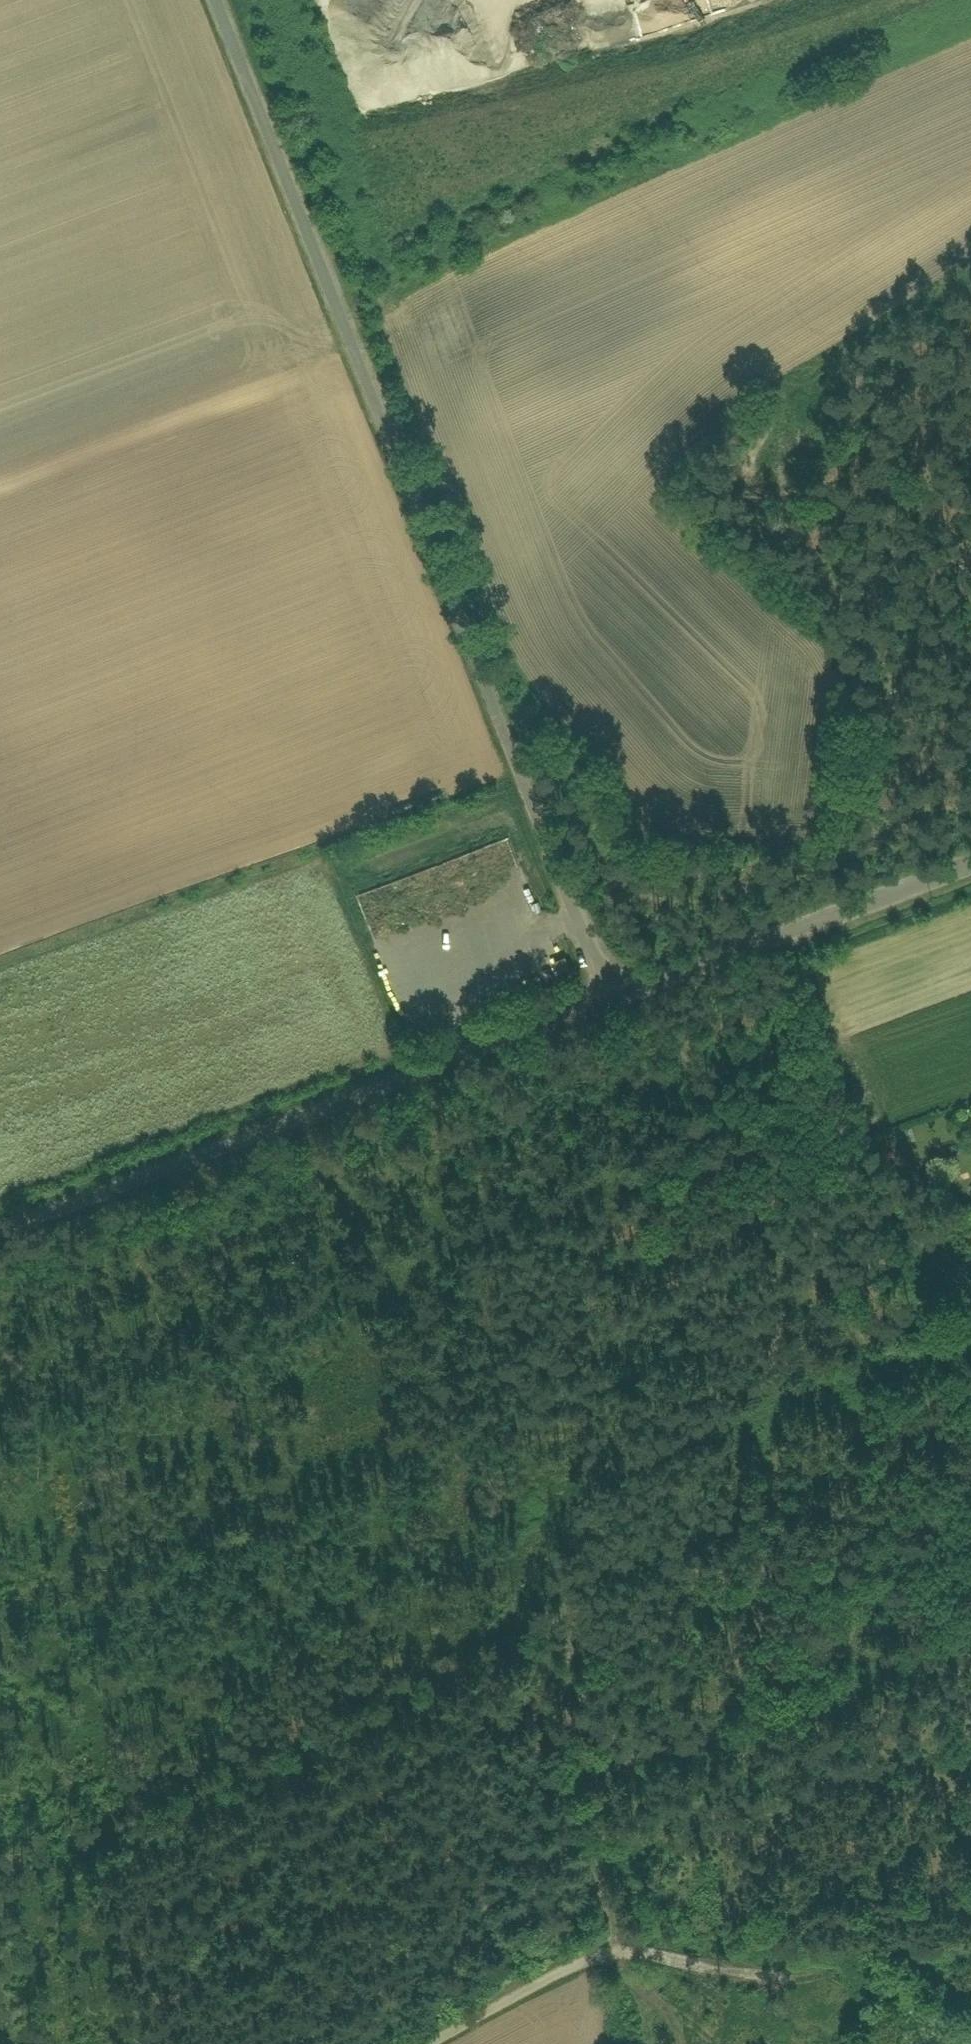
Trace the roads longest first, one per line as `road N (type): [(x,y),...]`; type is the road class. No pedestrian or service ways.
road 1 (unclassified): [(204,0),(600,998)]
road 2 (unclassified): [(600,998),(0,1226)]
road 3 (unclassified): [(407,2043),(537,1977),(610,1950),(808,1991),(813,2038)]
road 4 (unclassified): [(970,853),(600,998)]

